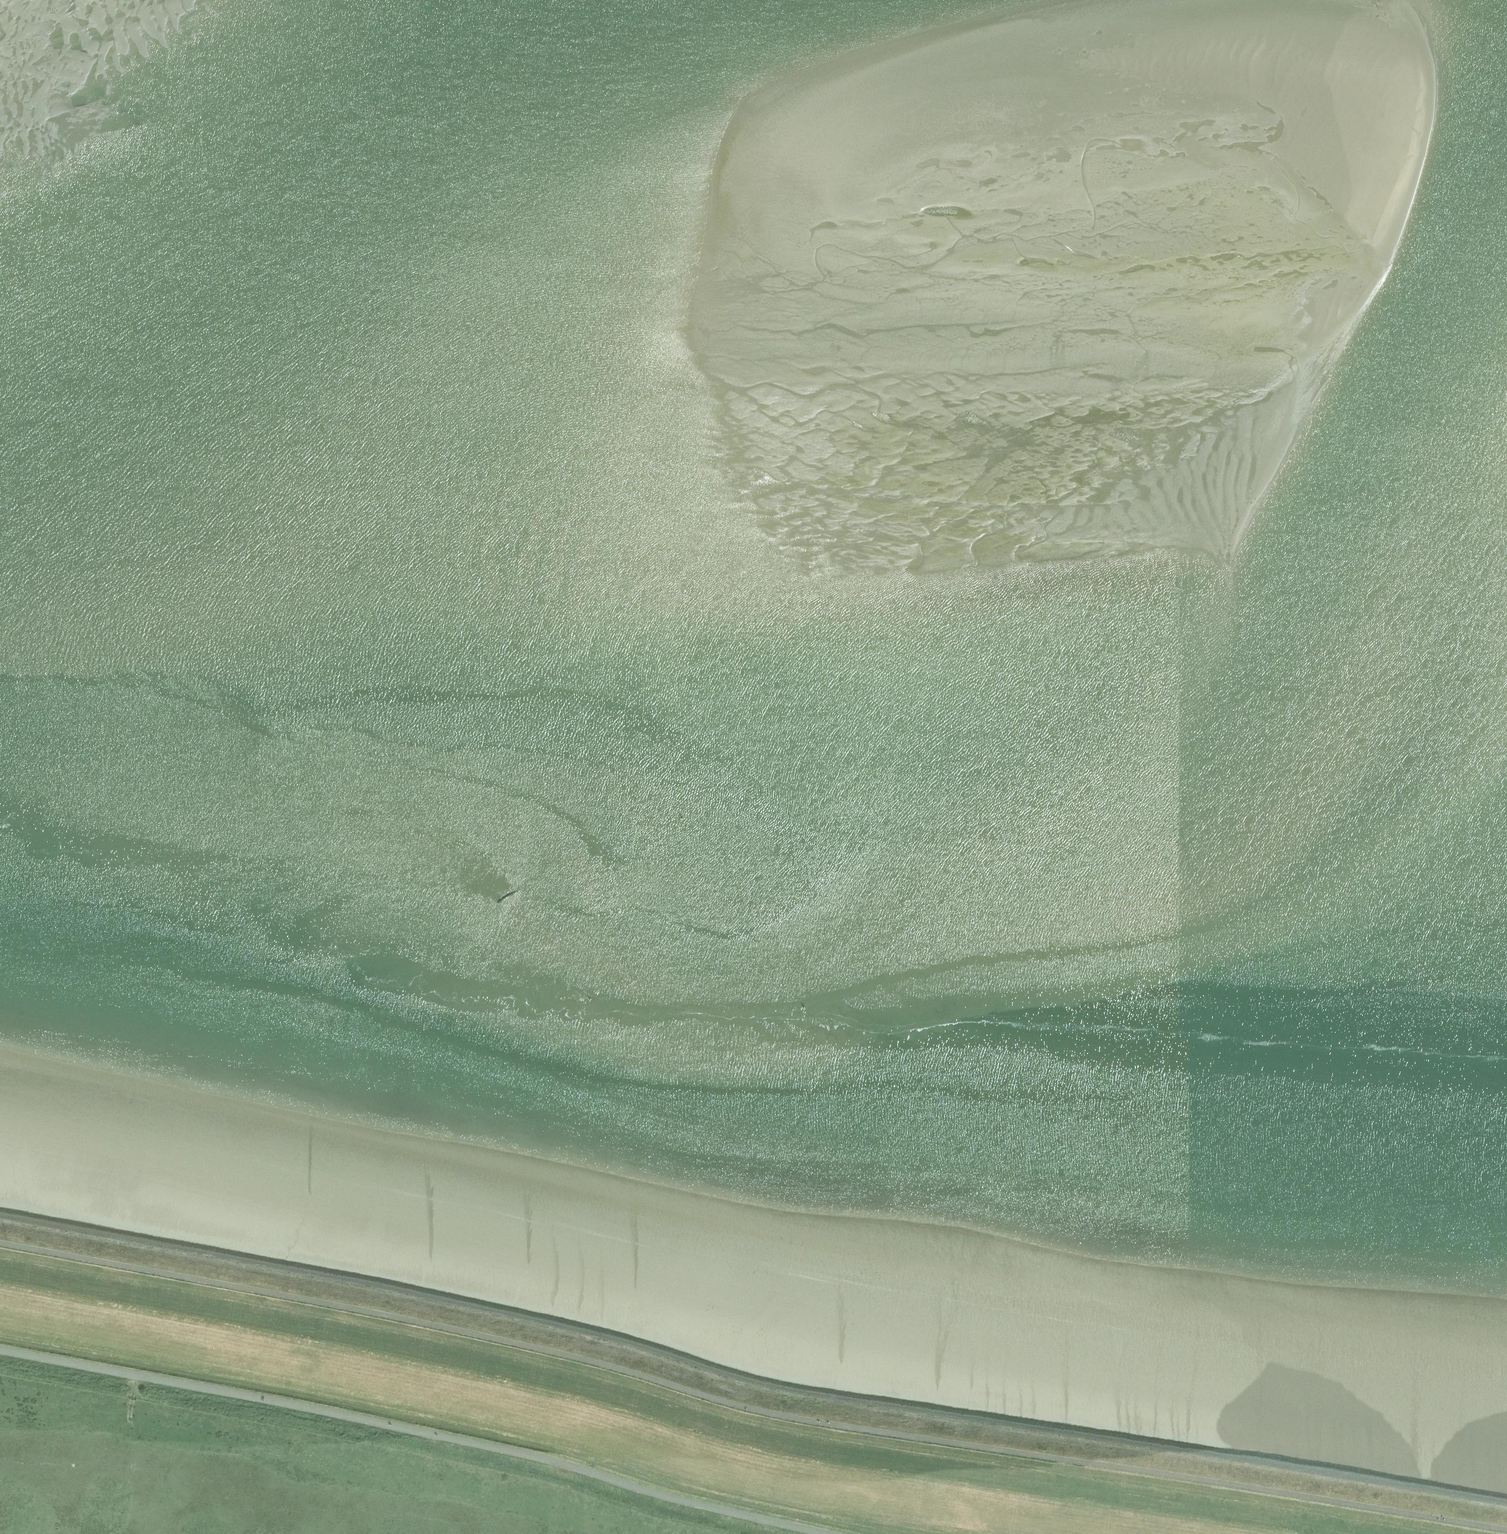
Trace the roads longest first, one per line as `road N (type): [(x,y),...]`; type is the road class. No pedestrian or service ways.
road 1 (unclassified): [(823,1533),(512,1452),(0,1350)]

